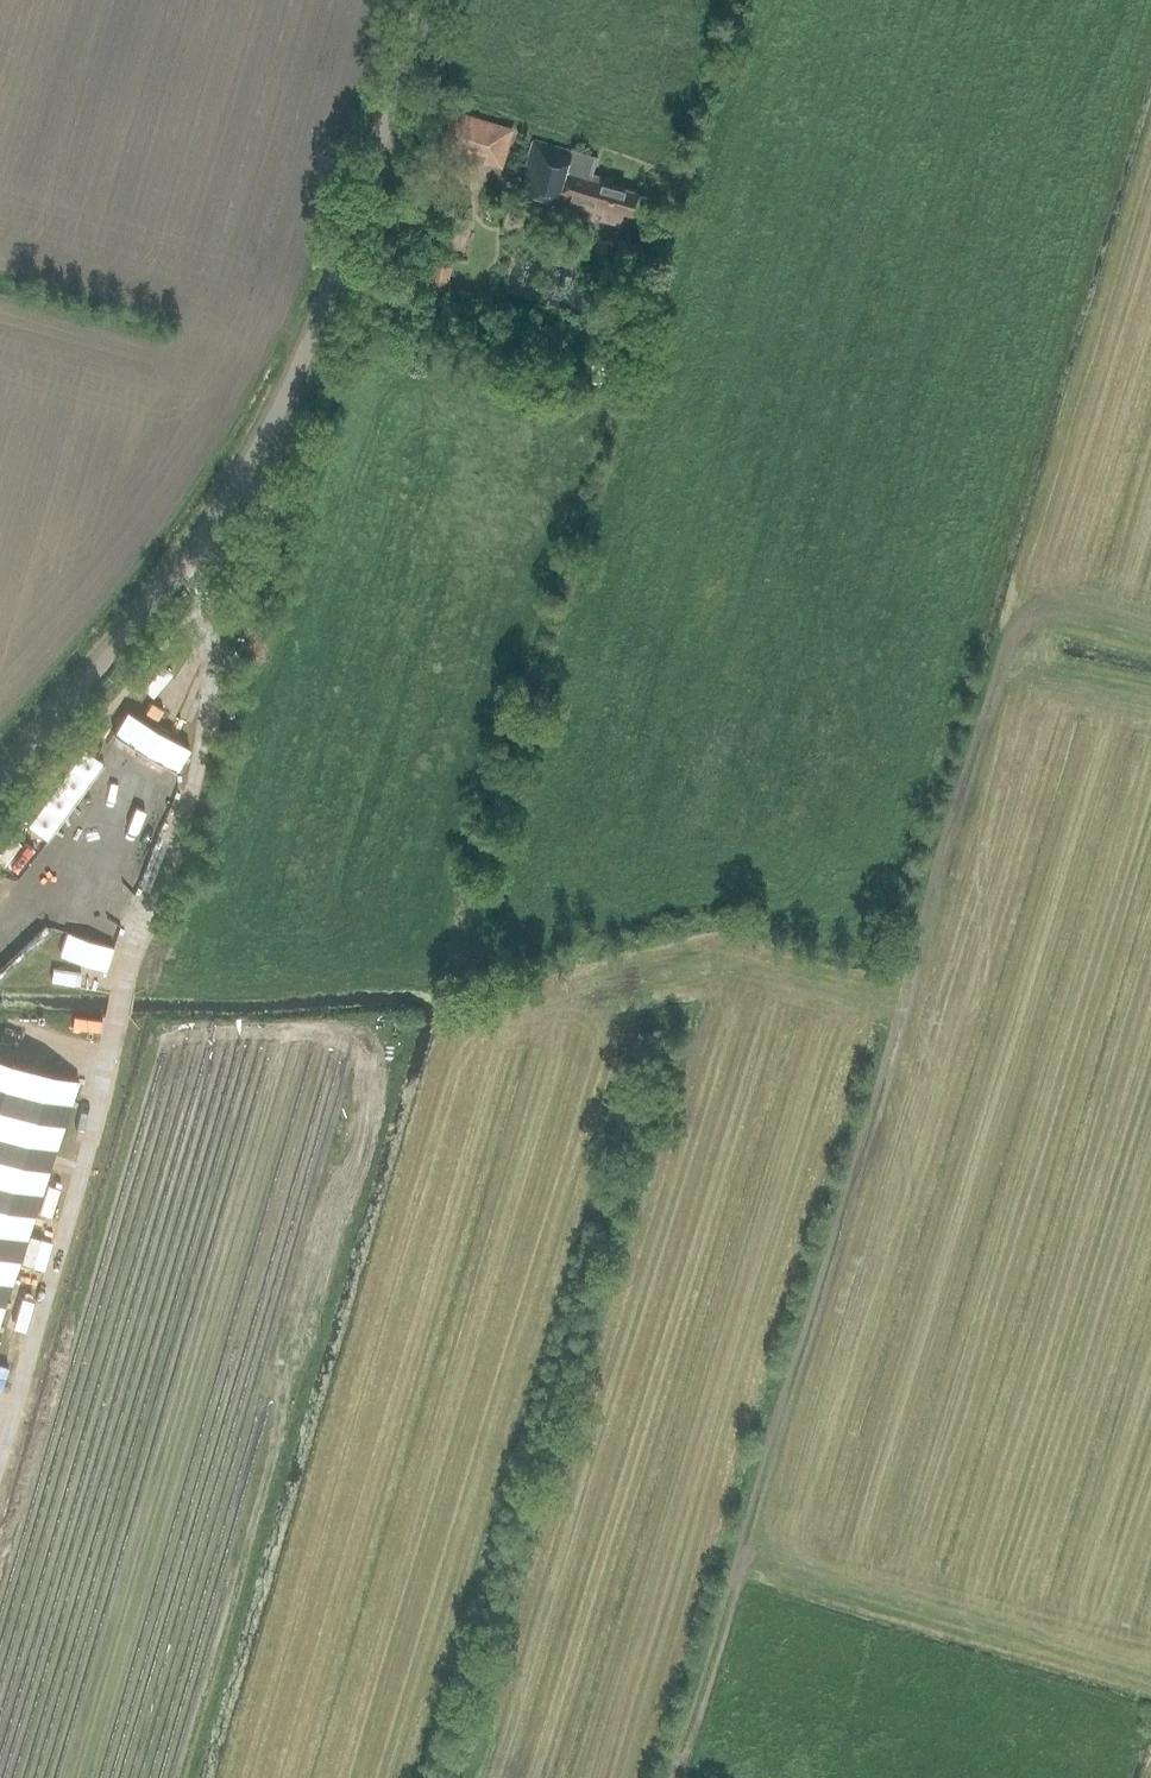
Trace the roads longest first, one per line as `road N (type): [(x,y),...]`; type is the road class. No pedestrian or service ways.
road 1 (unclassified): [(0,783),(183,569),(253,460),(332,289),(424,0)]

